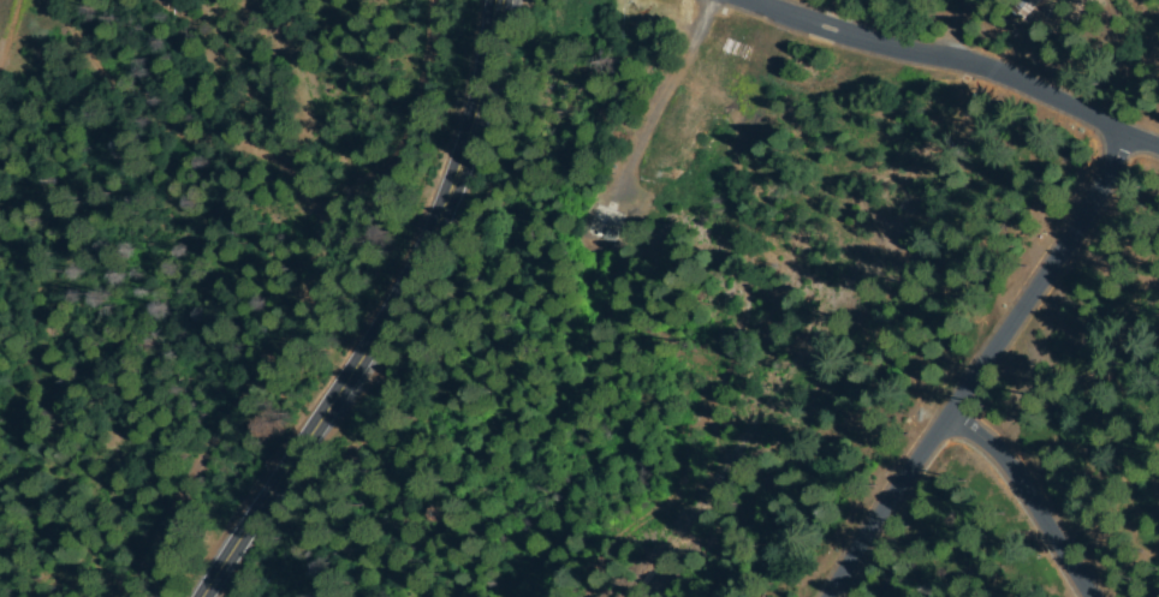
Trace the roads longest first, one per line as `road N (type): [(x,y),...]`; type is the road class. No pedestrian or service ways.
road 1 (secondary): [(208,596),(433,247),(456,191),(501,0)]
road 2 (residential): [(1131,133),(983,354),(949,428),(828,596)]
road 3 (residential): [(1158,143),(982,66),(804,25),(742,0)]
road 4 (residential): [(949,428),(998,450),(1020,472),(1097,596)]

